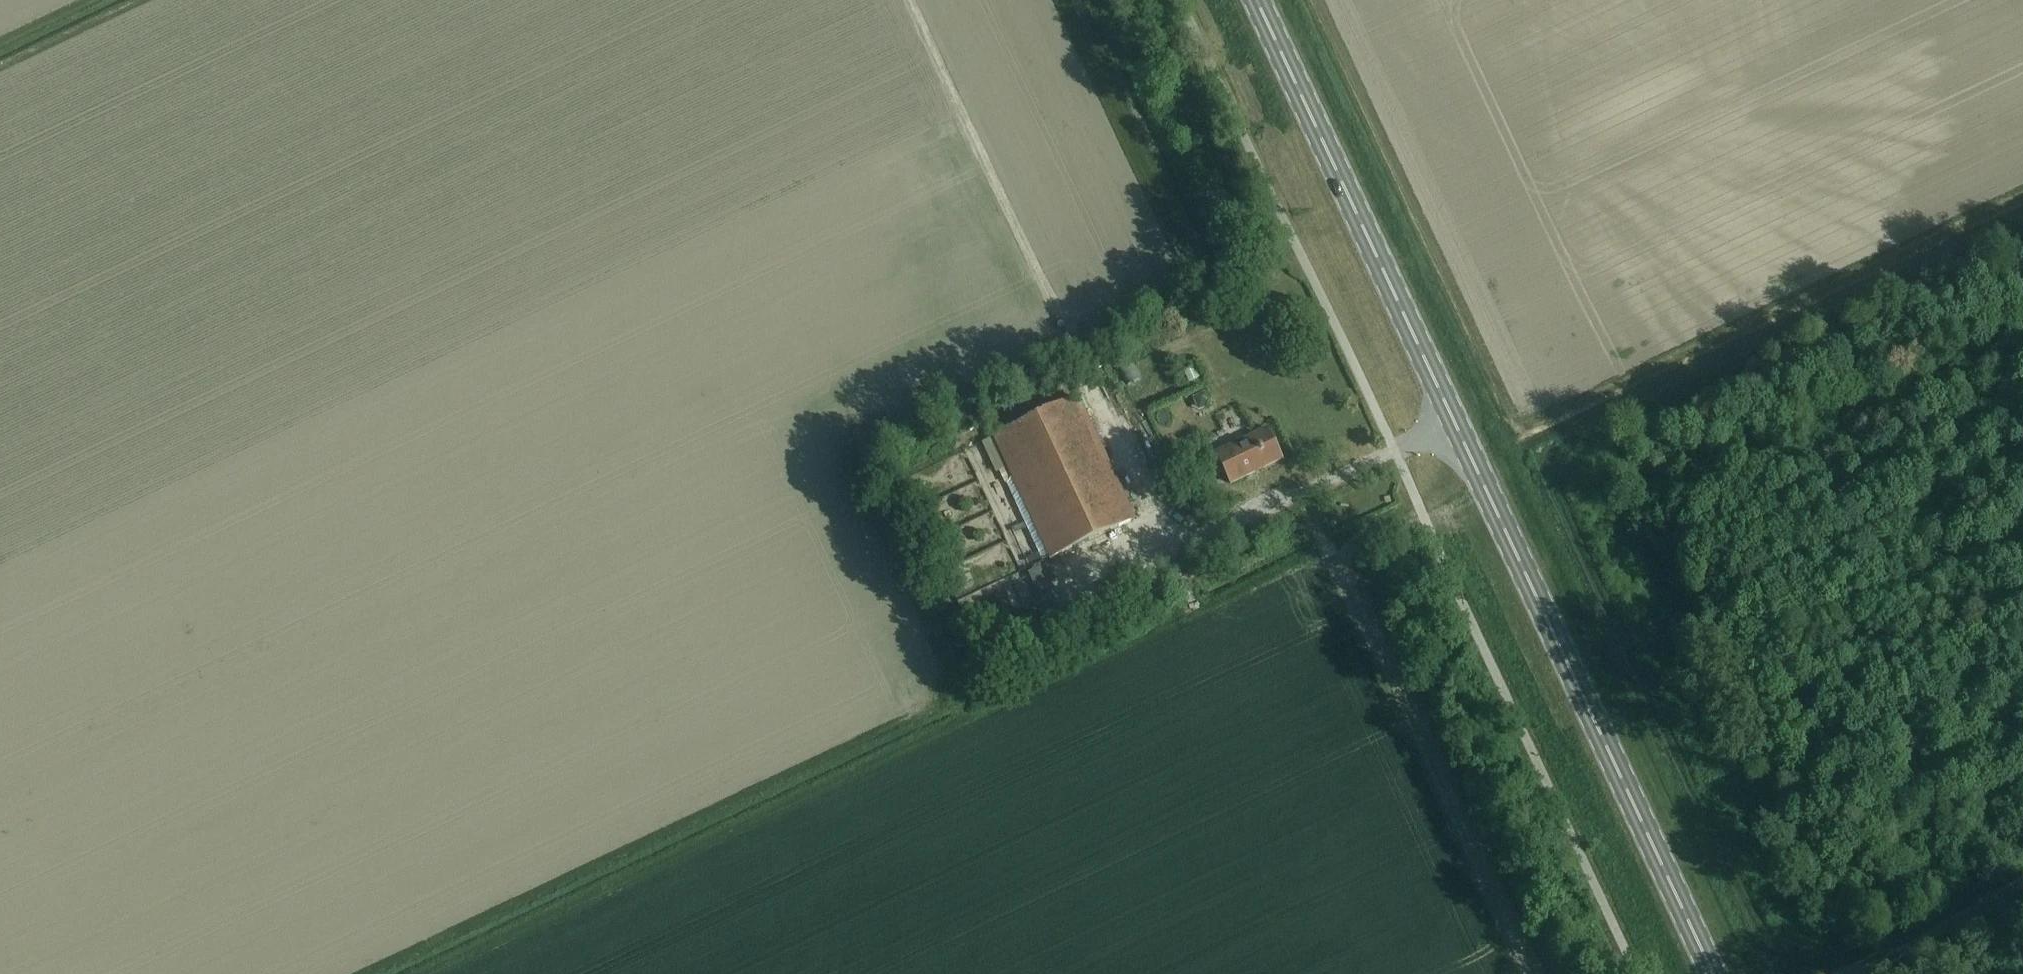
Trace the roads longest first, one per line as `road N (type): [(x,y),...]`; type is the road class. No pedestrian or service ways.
road 1 (secondary): [(1707,973),(1247,0)]
road 2 (track): [(2022,881),(1847,973)]

